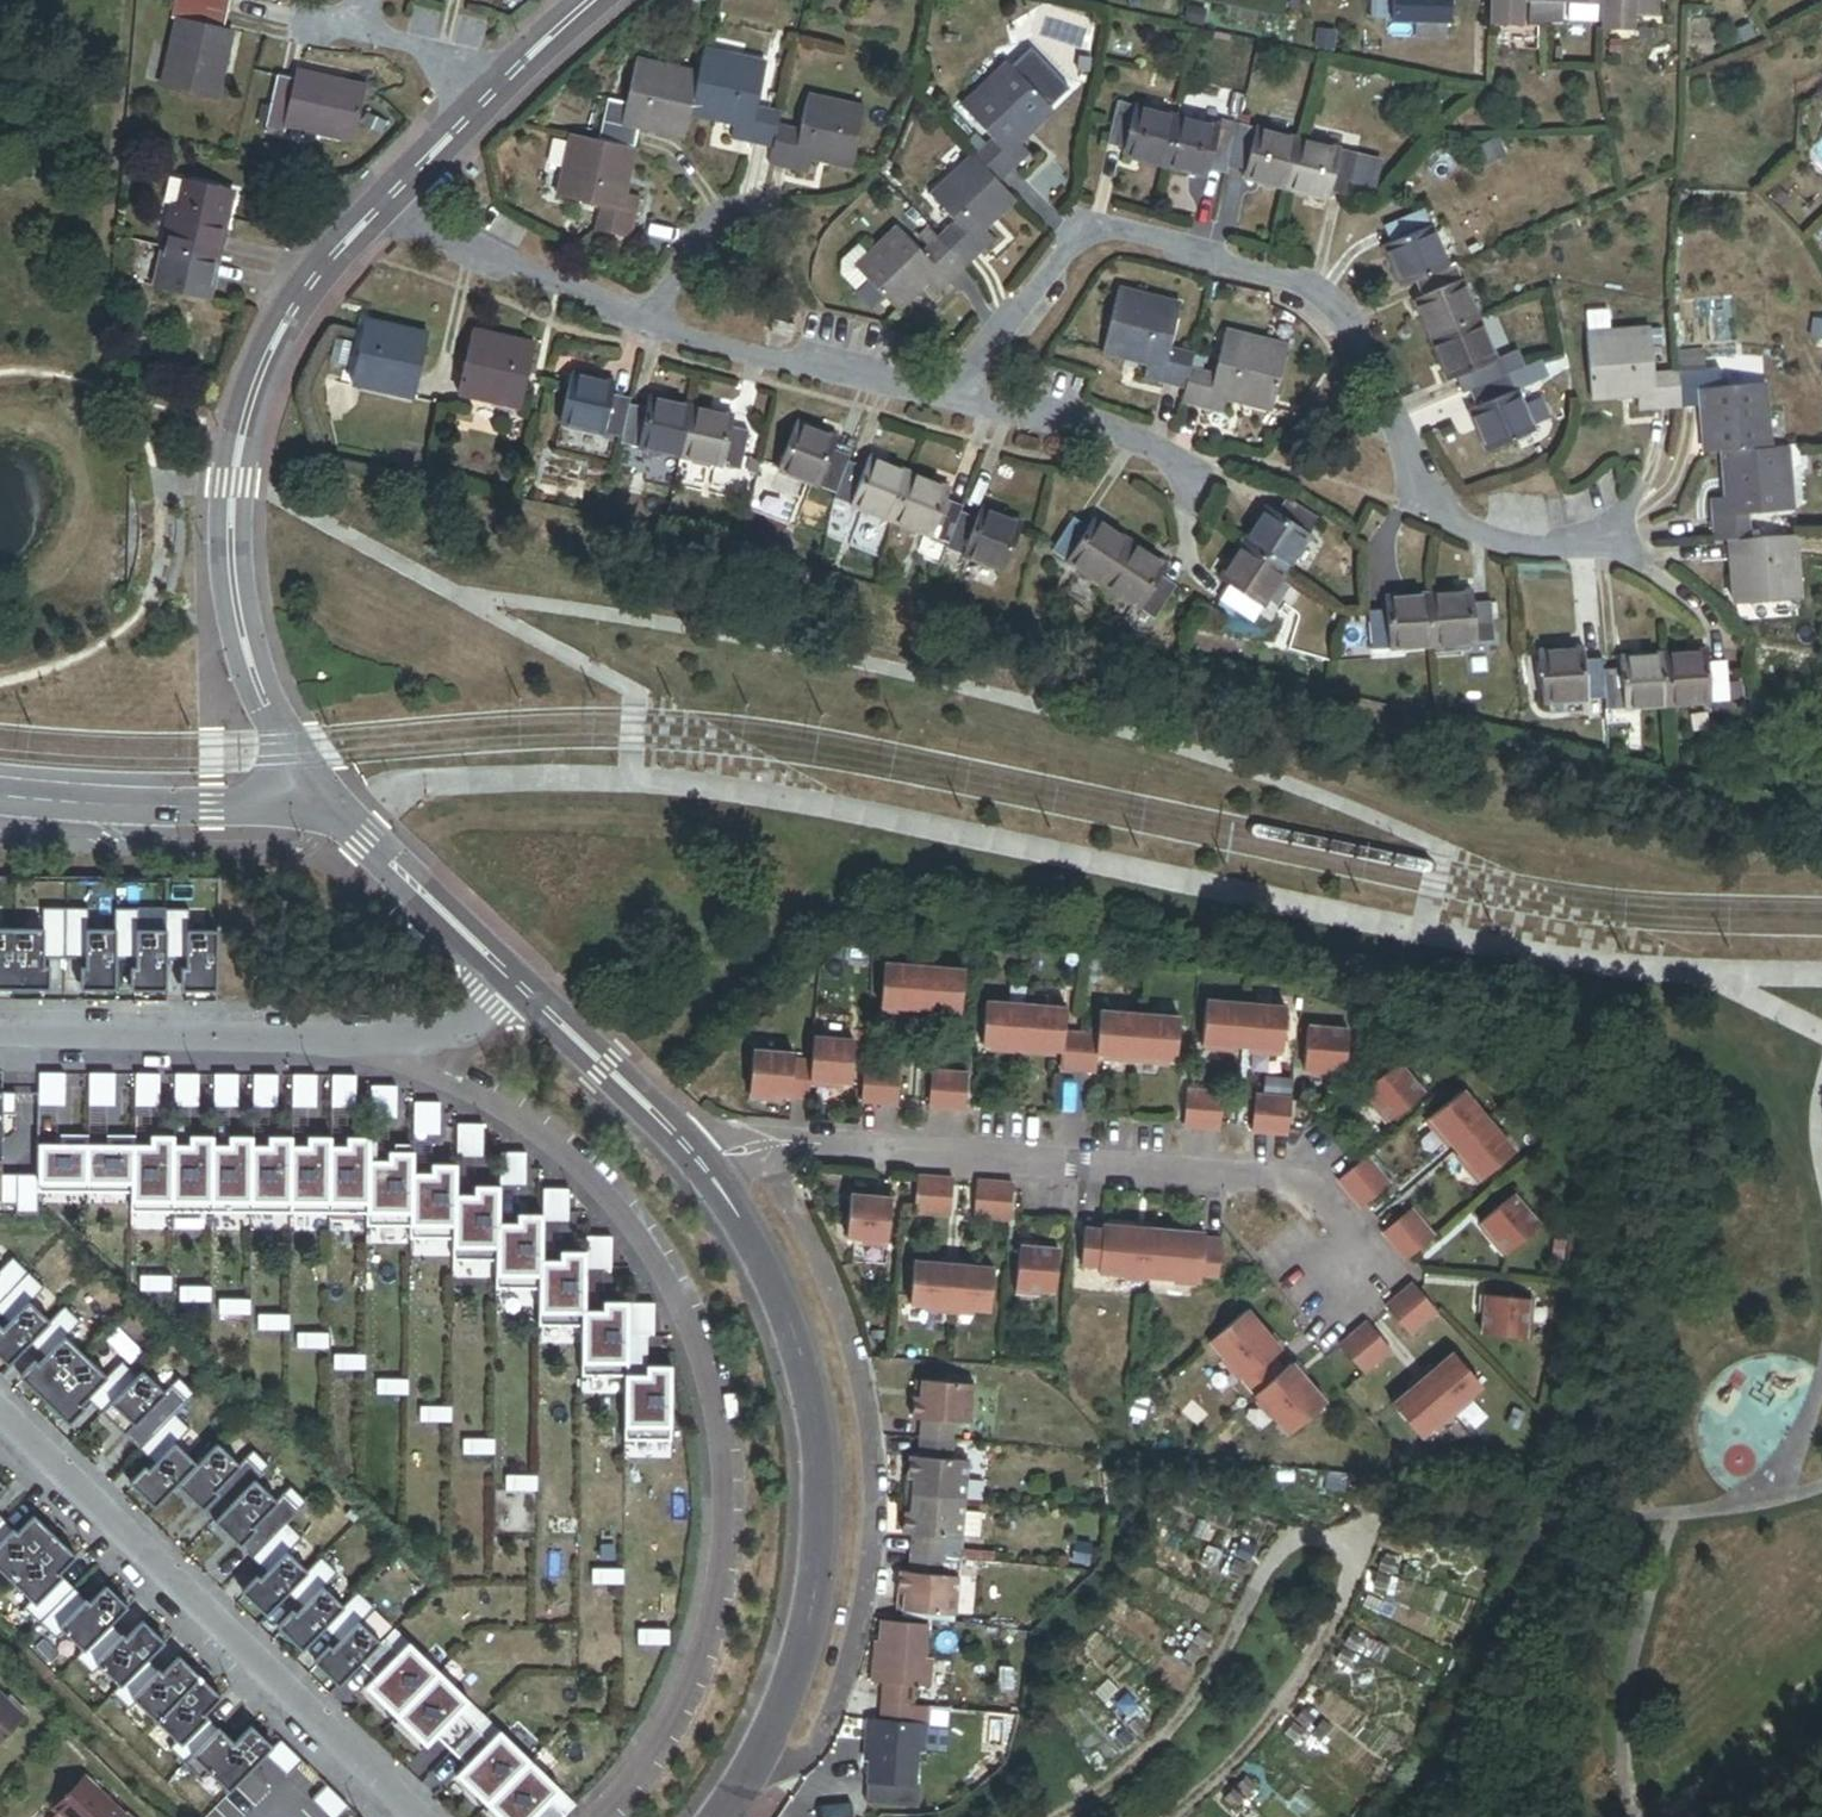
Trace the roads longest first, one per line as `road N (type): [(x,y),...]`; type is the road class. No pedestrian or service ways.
road 1 (residential): [(376,1038),(556,1150),(641,1240),(697,1331),(724,1489),(717,1580),(697,1660),(659,1746),(604,1816)]
road 2 (residential): [(956,403),(1084,228),(1297,285),(1349,324),(1425,506),(1496,541),(1544,550),(1611,536)]
road 3 (residential): [(707,1170),(752,1238),(805,1372),(821,1479),(820,1577),(790,1690),(760,1768),(719,1816)]
road 4 (residential): [(707,1170),(806,1148),(1261,1179),(1349,1275)]
road 5 (residential): [(390,191),(284,320),(251,401),(232,485),(231,565),(246,652),(331,805)]
road 6 (residential): [(0,1417),(413,1816)]
road 7 (residential): [(376,1038),(0,1037)]
road 8 (residential): [(956,403),(1109,437),(1194,476),(1209,509),(1202,565)]
road 9 (unclassified): [(0,797),(331,805)]
road 10 (residential): [(651,328),(734,360),(956,403)]
road 11 (residential): [(390,191),(441,245),(651,328)]
road 12 (residential): [(510,974),(650,1103),(707,1170)]
road 13 (residential): [(331,805),(510,974)]
road 14 (residential): [(504,78),(284,23)]
road 15 (residential): [(651,328),(707,238),(736,210),(771,217)]
road 16 (residential): [(504,78),(390,191)]
road 17 (residential): [(510,974),(448,1034),(376,1038)]

